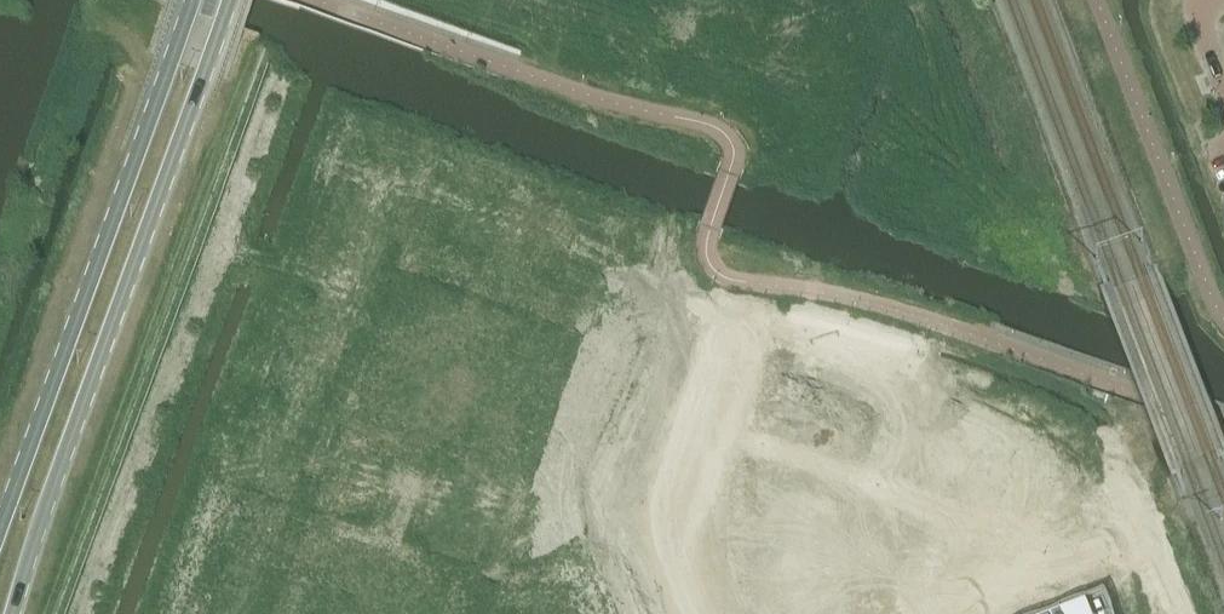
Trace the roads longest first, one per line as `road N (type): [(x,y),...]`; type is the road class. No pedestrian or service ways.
road 1 (primary): [(9,613),(231,0)]
road 2 (primary): [(192,0),(0,519)]
road 3 (residential): [(904,613),(908,597),(1139,513),(1177,613)]
road 4 (residential): [(176,613),(217,496),(378,554)]

